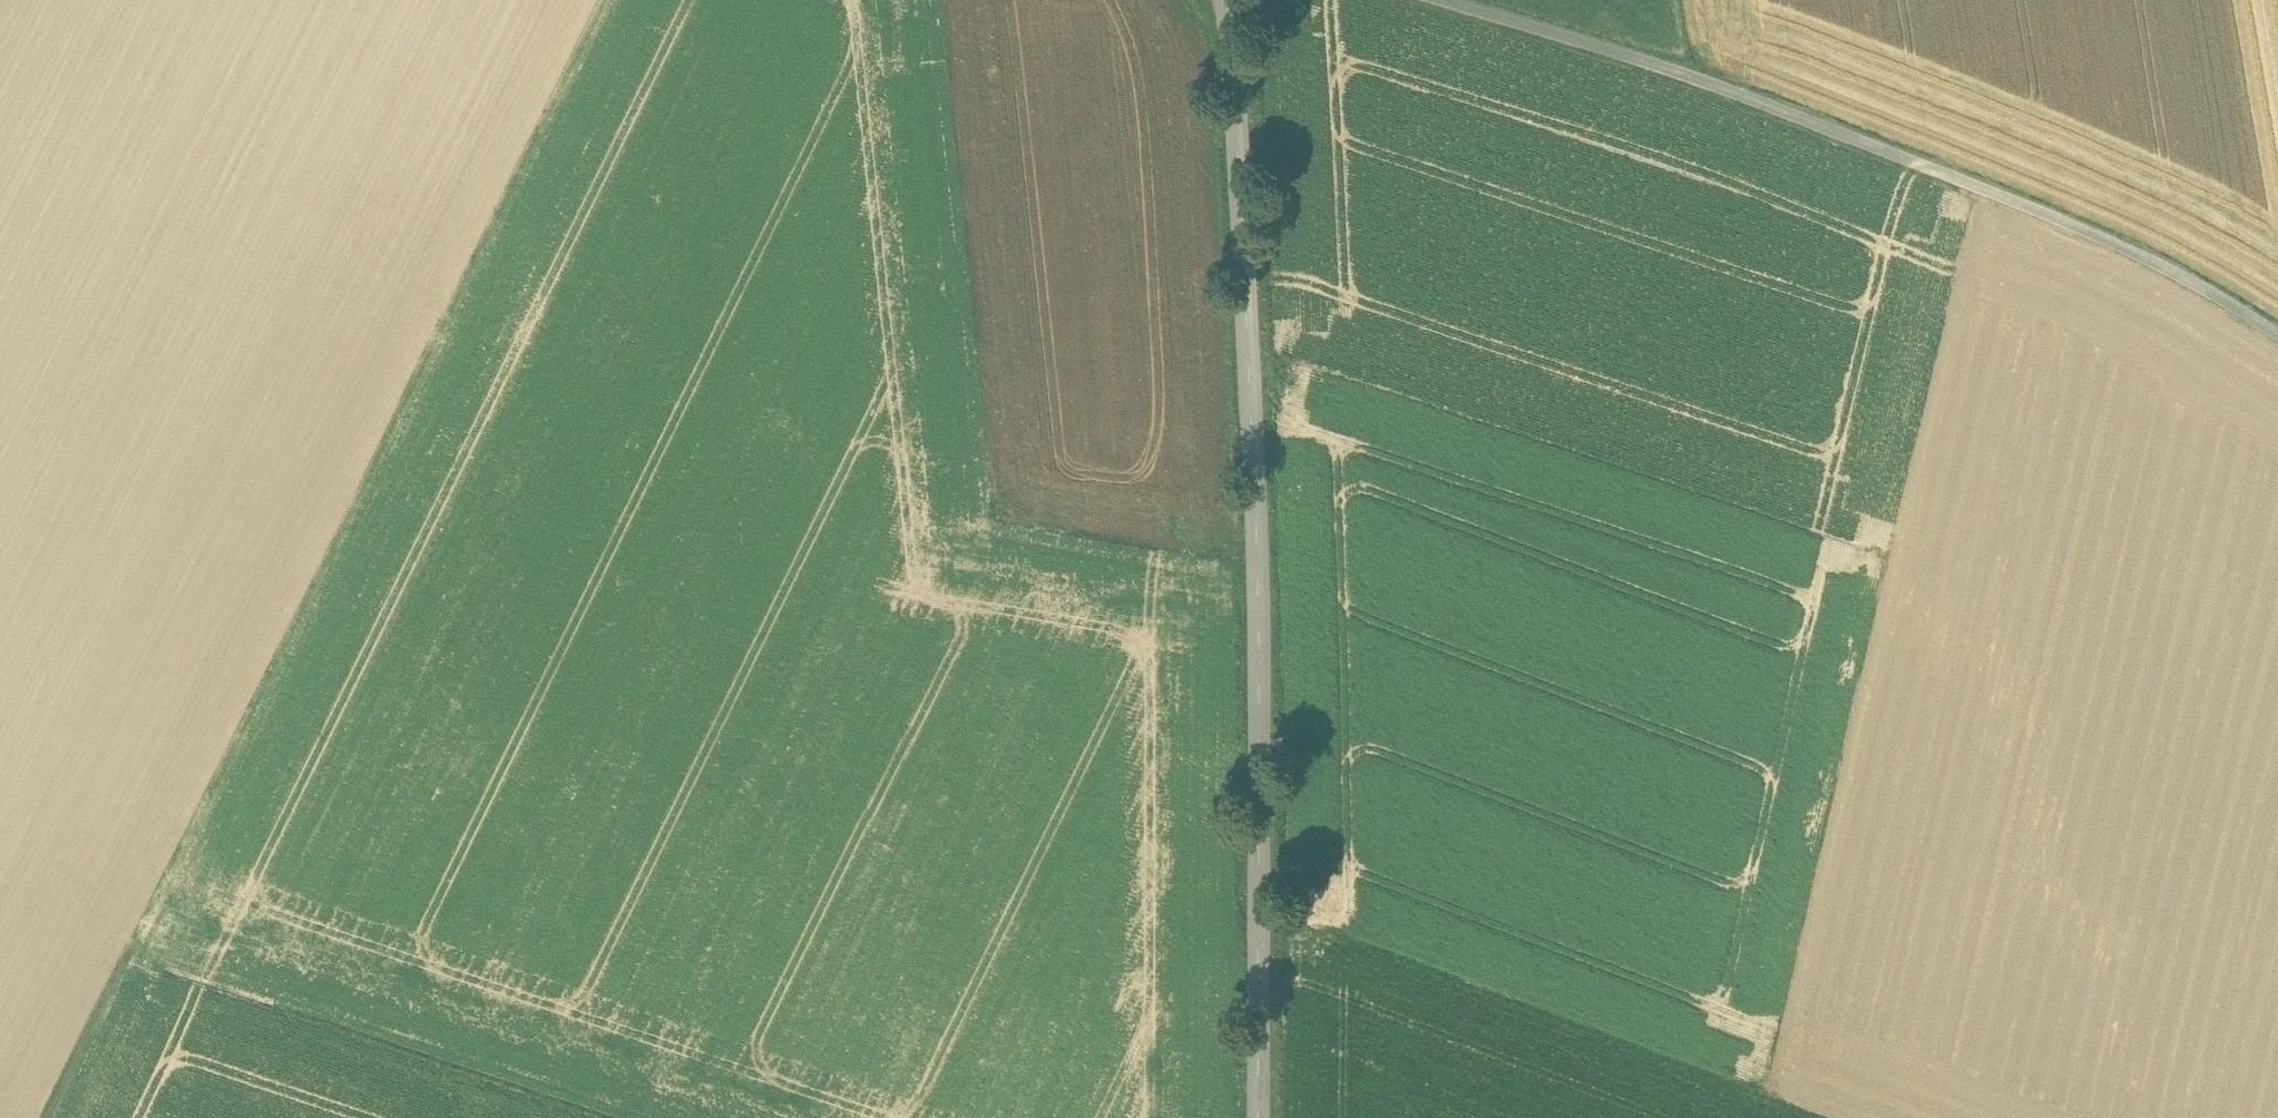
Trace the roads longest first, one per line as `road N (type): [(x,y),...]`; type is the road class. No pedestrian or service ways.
road 1 (secondary): [(1222,0),(1254,474),(1265,1117)]
road 2 (track): [(1447,0),(1837,126),(2174,263),(2277,332)]
road 3 (track): [(48,1117),(121,969)]

